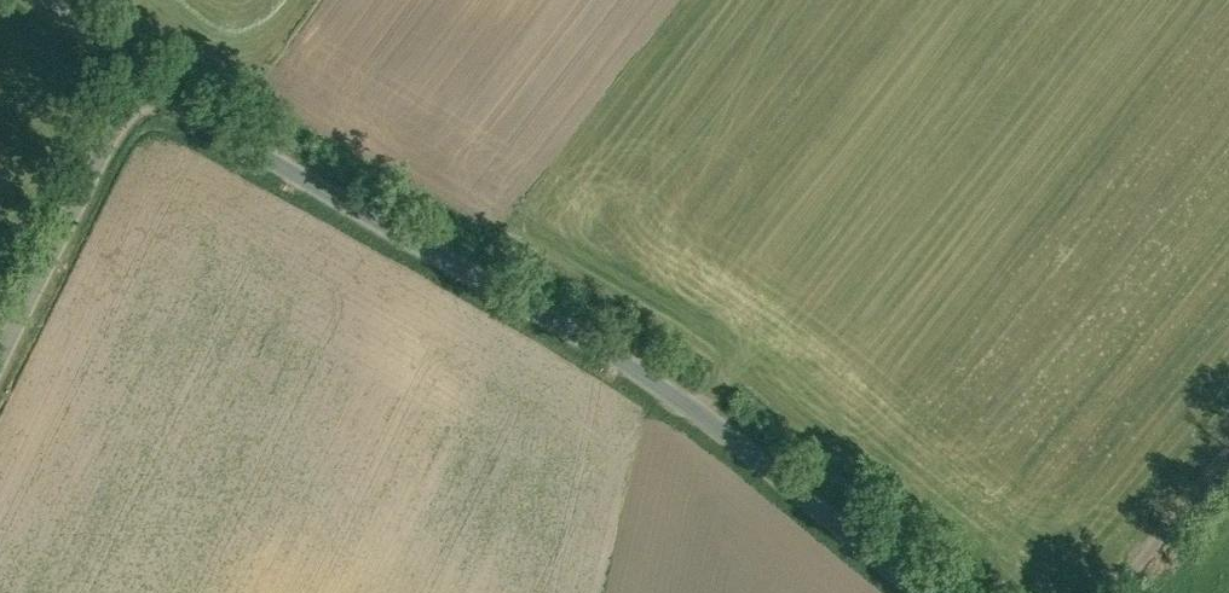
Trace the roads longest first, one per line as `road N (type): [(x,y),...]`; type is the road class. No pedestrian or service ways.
road 1 (unclassified): [(915,592),(688,408),(599,349),(136,77)]
road 2 (unclassified): [(0,350),(136,77)]
road 3 (track): [(1228,463),(1120,592)]
road 4 (unclassified): [(136,77),(41,0)]

